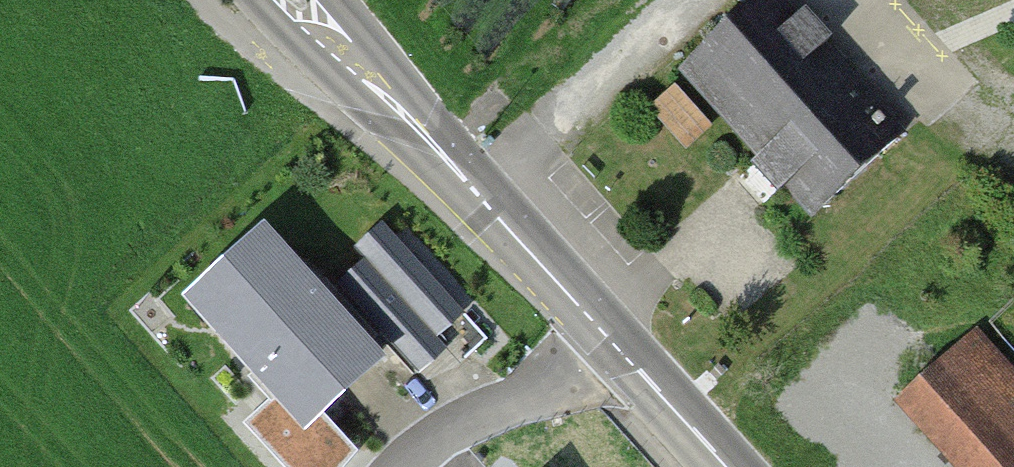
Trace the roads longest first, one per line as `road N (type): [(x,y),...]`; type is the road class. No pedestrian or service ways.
road 1 (tertiary): [(614,342),(472,187),(276,0)]
road 2 (residential): [(400,466),(453,429),(587,368),(614,342)]
road 3 (tertiary): [(727,466),(614,342)]

